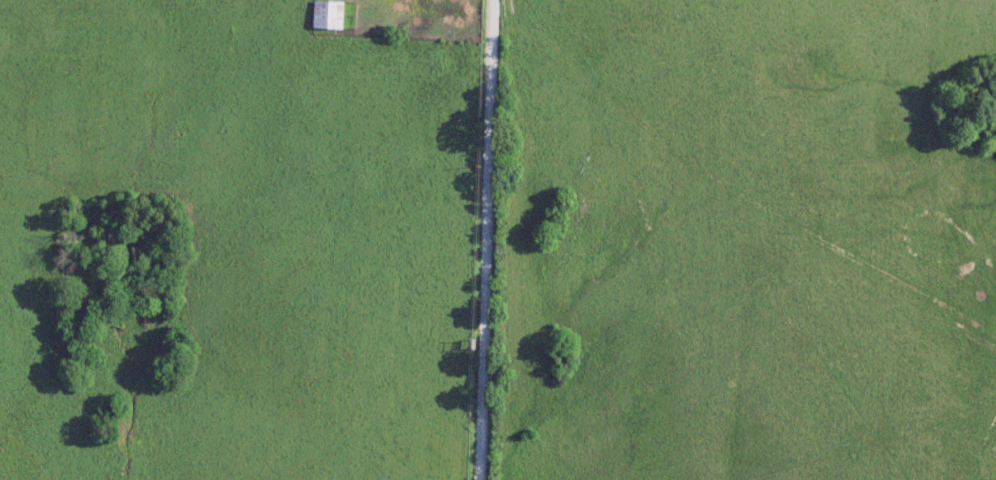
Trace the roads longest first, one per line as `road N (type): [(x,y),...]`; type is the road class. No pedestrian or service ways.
road 1 (residential): [(497,0),(483,479)]

